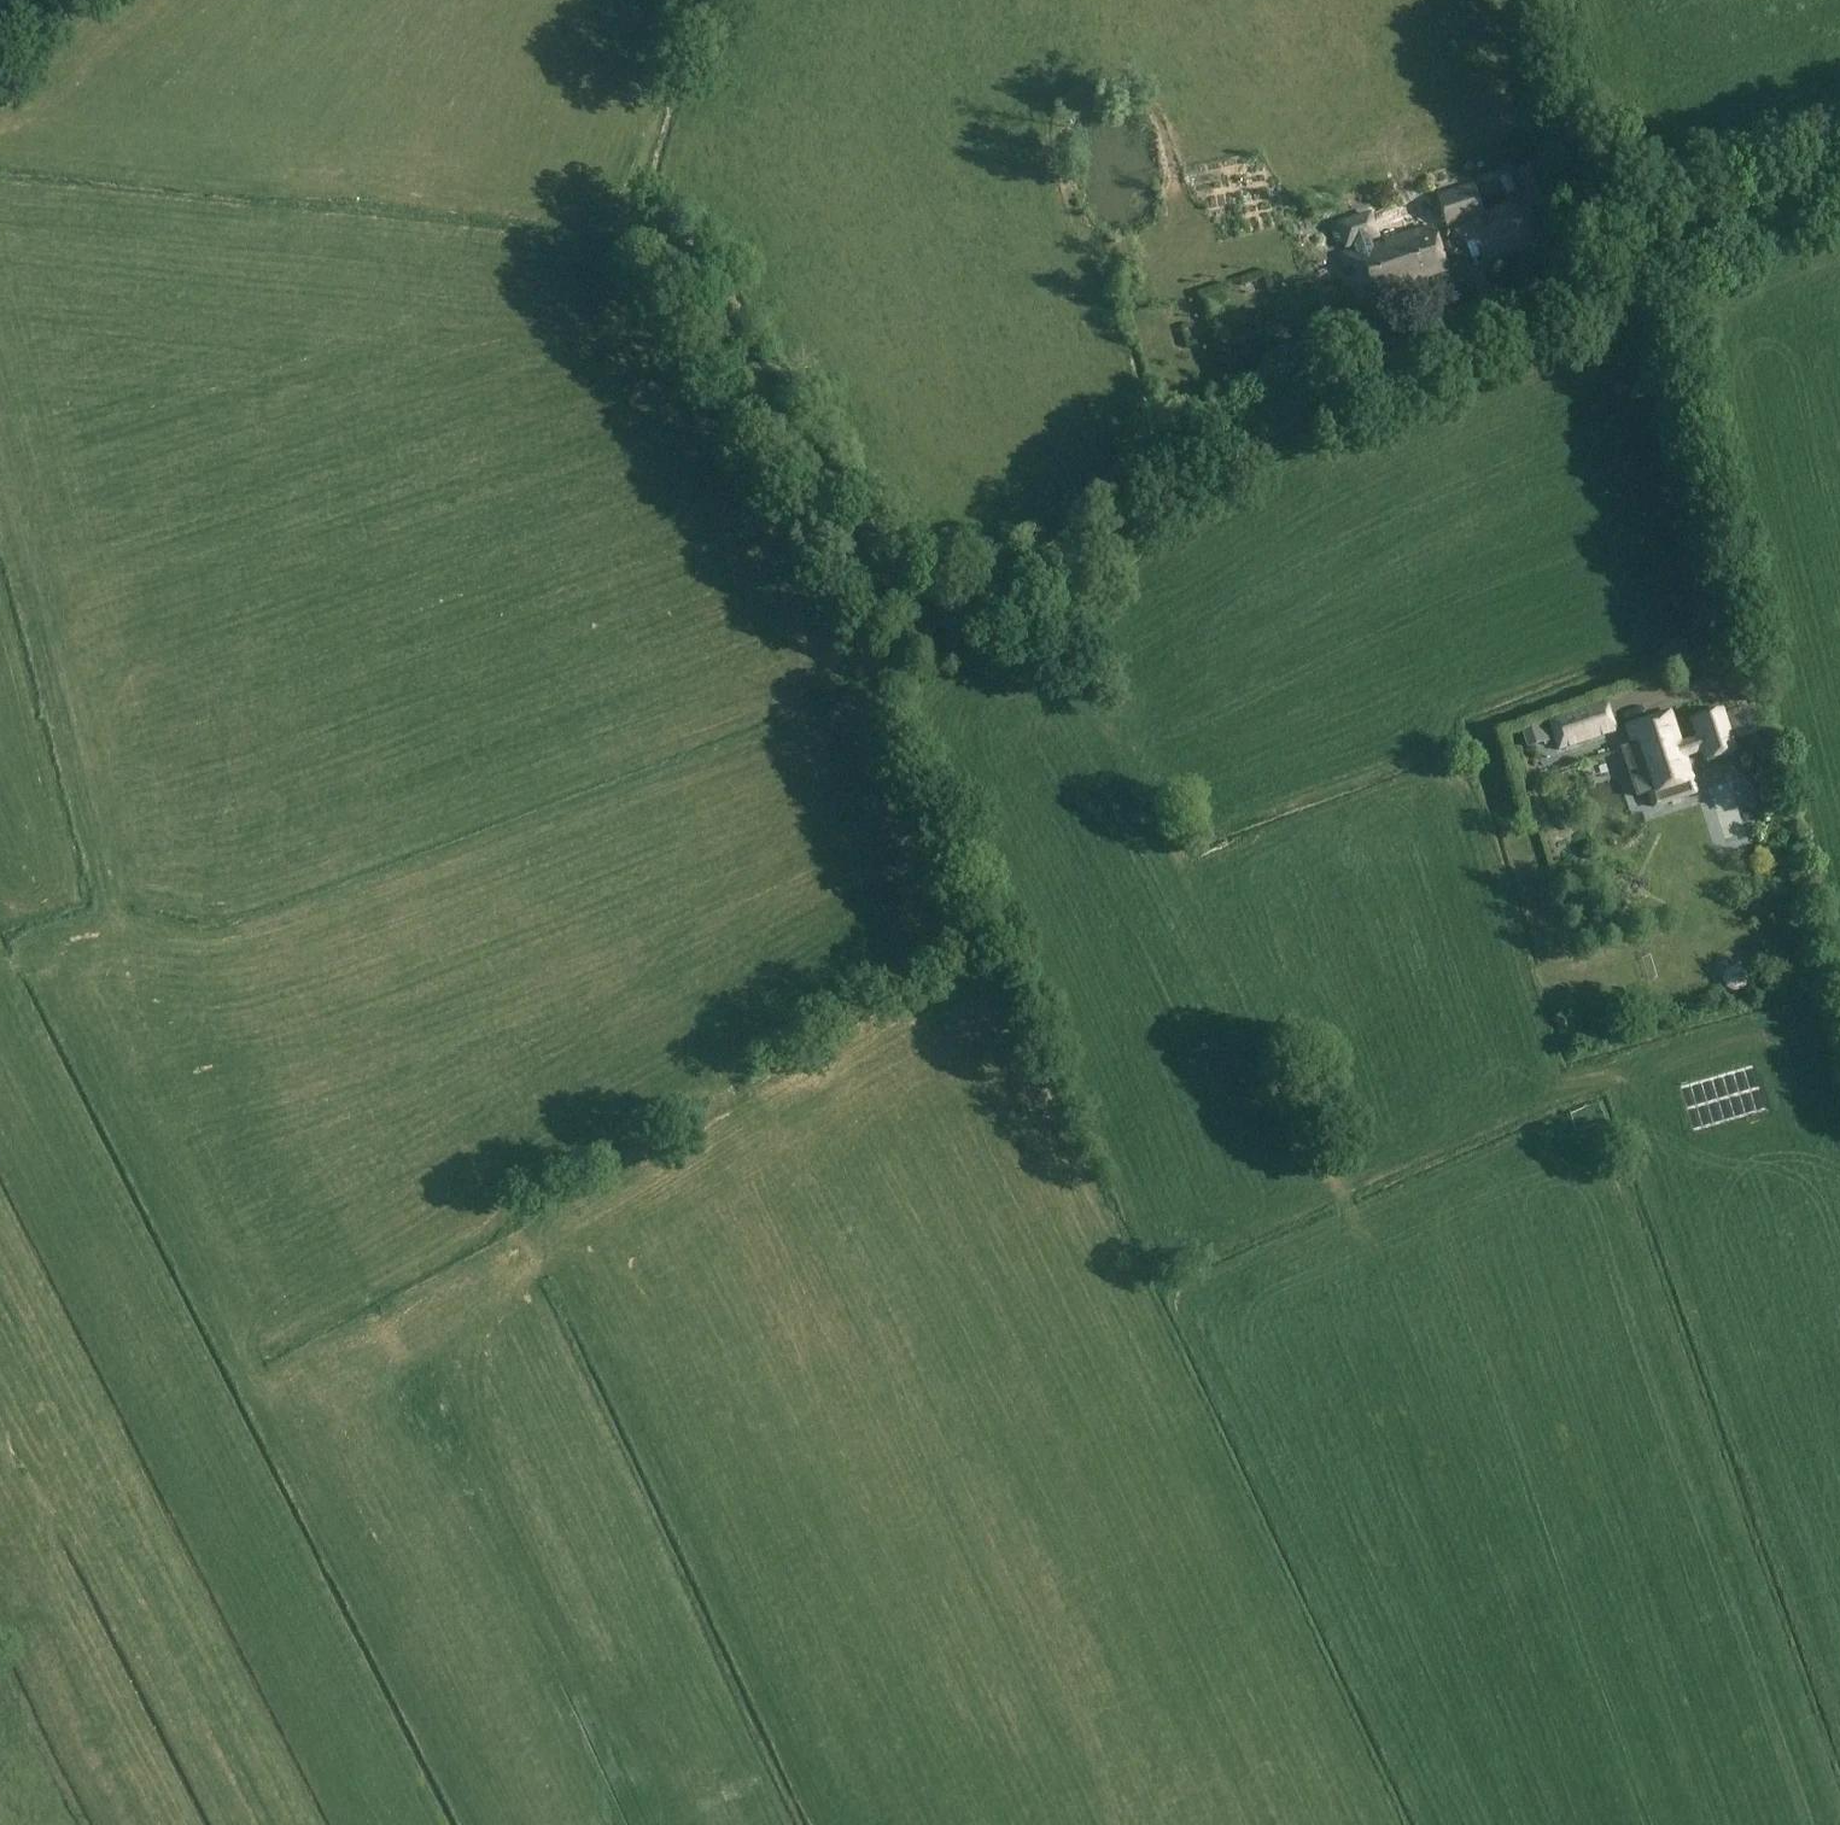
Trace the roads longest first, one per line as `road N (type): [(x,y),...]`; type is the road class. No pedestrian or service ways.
road 1 (unclassified): [(1397,356),(1839,198)]
road 2 (track): [(1593,289),(1545,0)]

